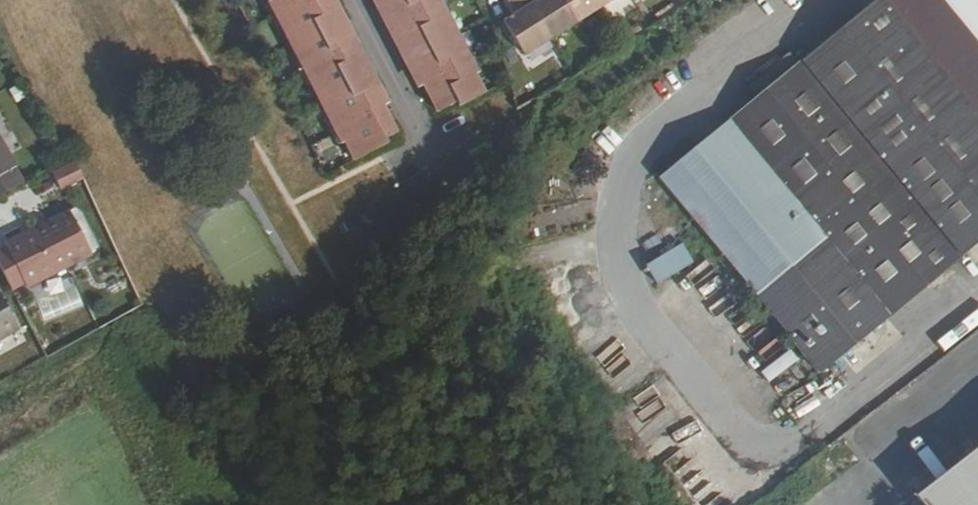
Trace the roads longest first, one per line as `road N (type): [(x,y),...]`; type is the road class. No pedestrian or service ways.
road 1 (residential): [(436,144),(363,0)]

